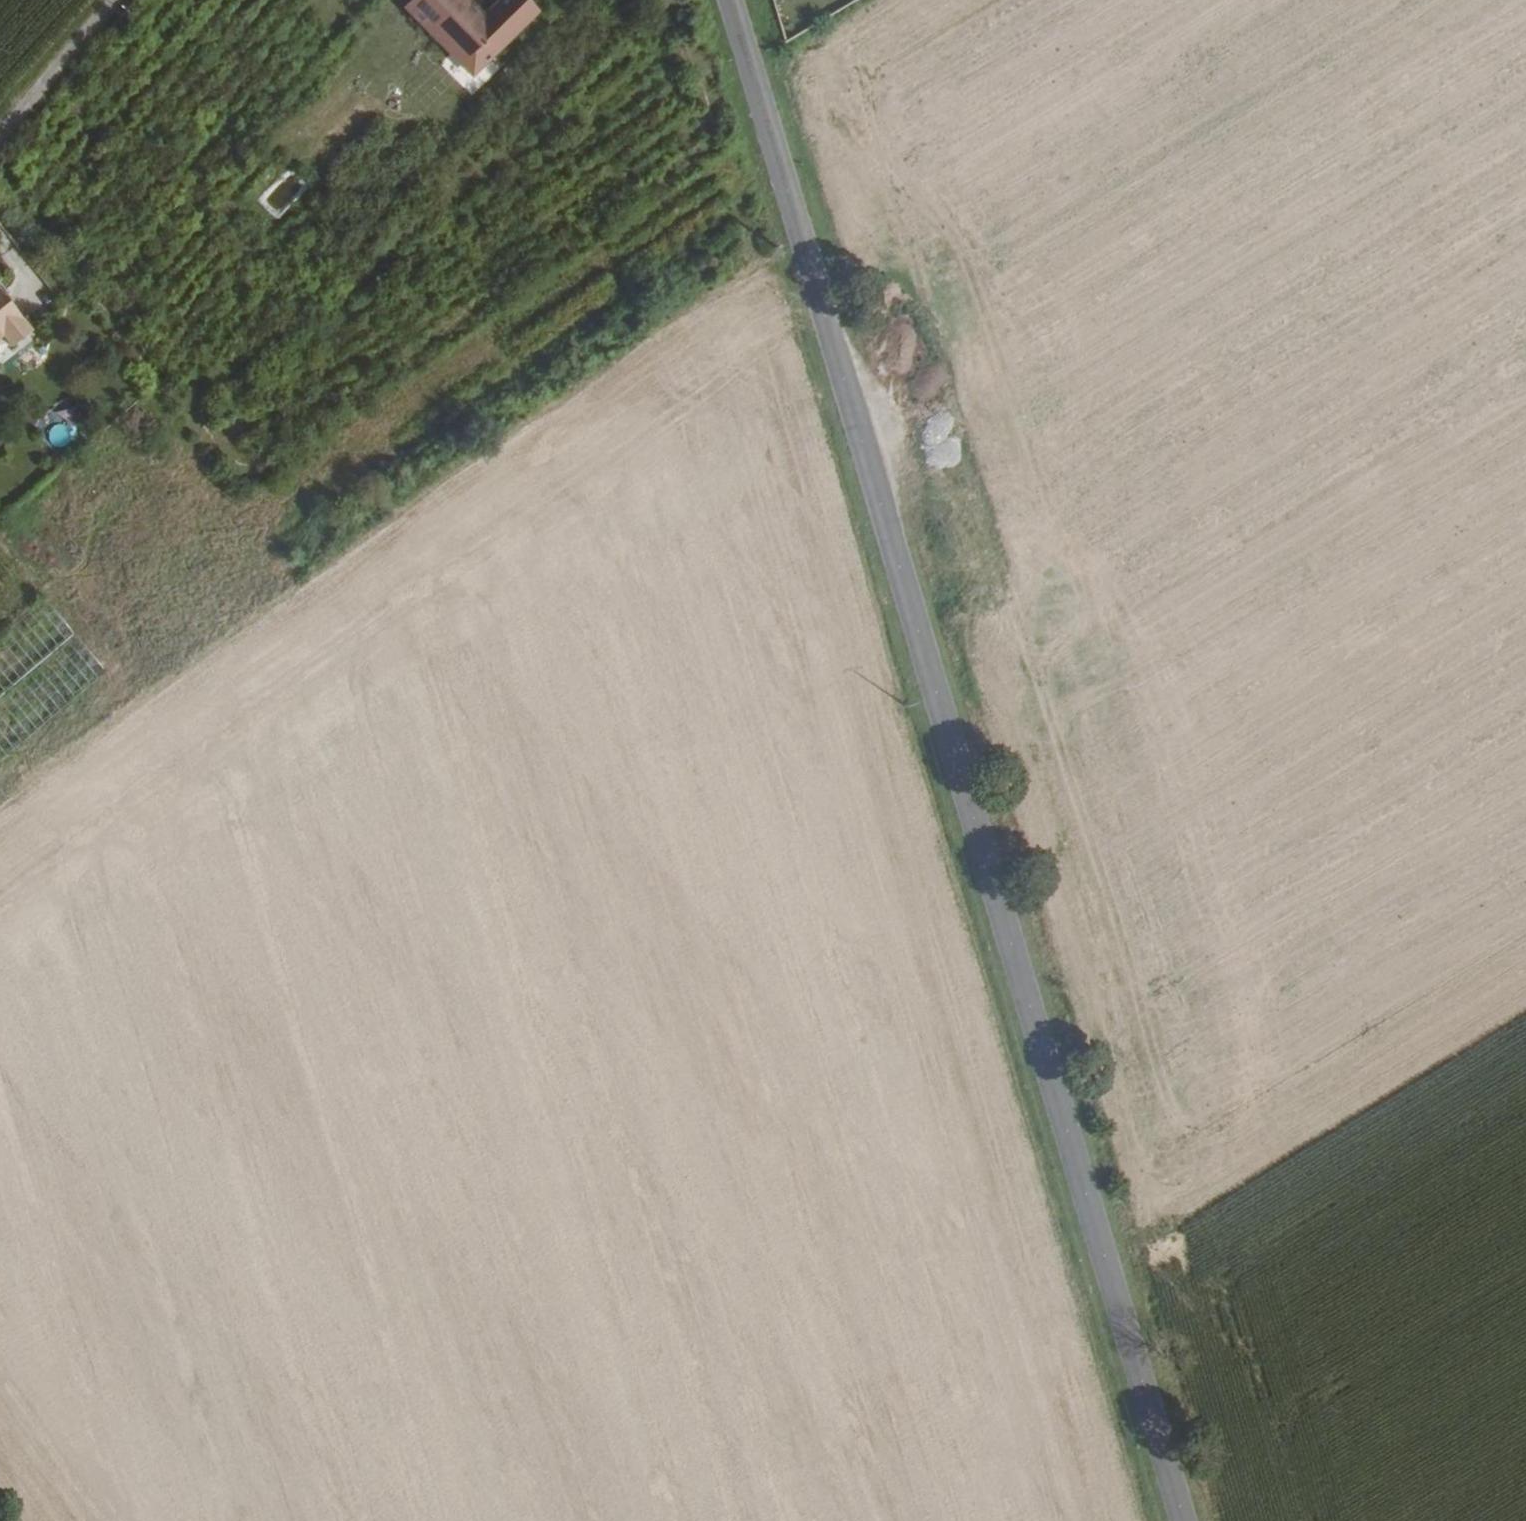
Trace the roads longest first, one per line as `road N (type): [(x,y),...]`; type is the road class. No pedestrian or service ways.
road 1 (tertiary): [(1182,1520),(732,0)]
road 2 (unclassified): [(0,136),(116,0)]

